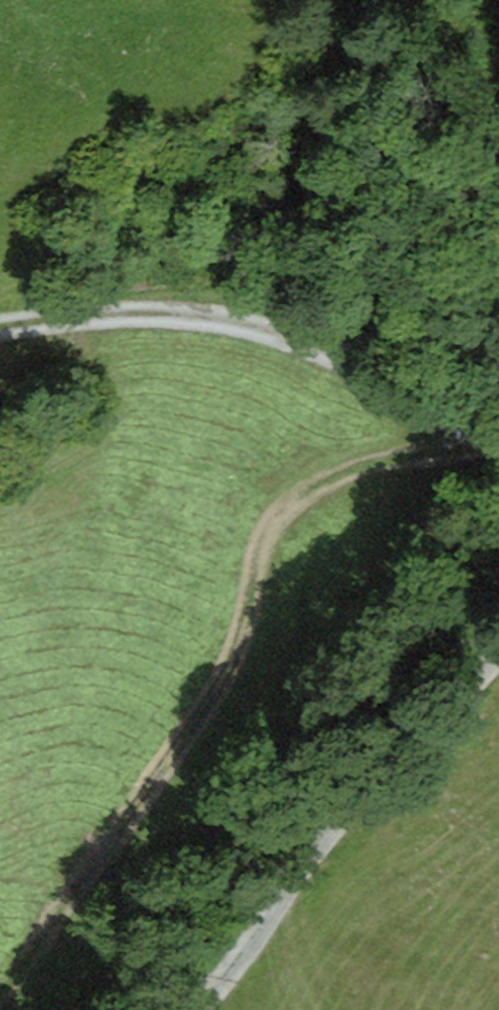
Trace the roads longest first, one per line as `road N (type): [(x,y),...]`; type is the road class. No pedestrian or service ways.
road 1 (track): [(476,430),(450,454),(335,475),(290,503),(259,545),(240,644),(219,682),(0,992)]
road 2 (track): [(0,326),(139,312),(249,323),(335,354),(498,443)]
road 3 (track): [(193,1009),(498,647)]

